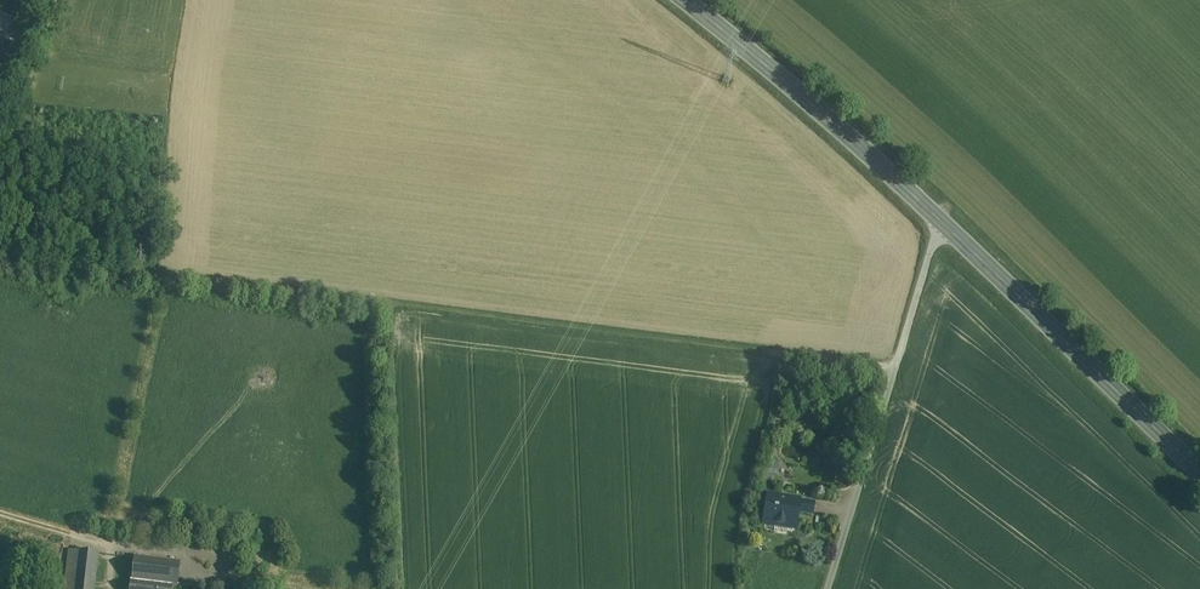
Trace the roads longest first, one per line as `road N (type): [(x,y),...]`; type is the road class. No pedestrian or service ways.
road 1 (track): [(896,368),(0,251)]
road 2 (unclassified): [(946,225),(828,588)]
road 3 (secondary): [(946,225),(1199,472)]
road 4 (secondary): [(687,0),(946,225)]

